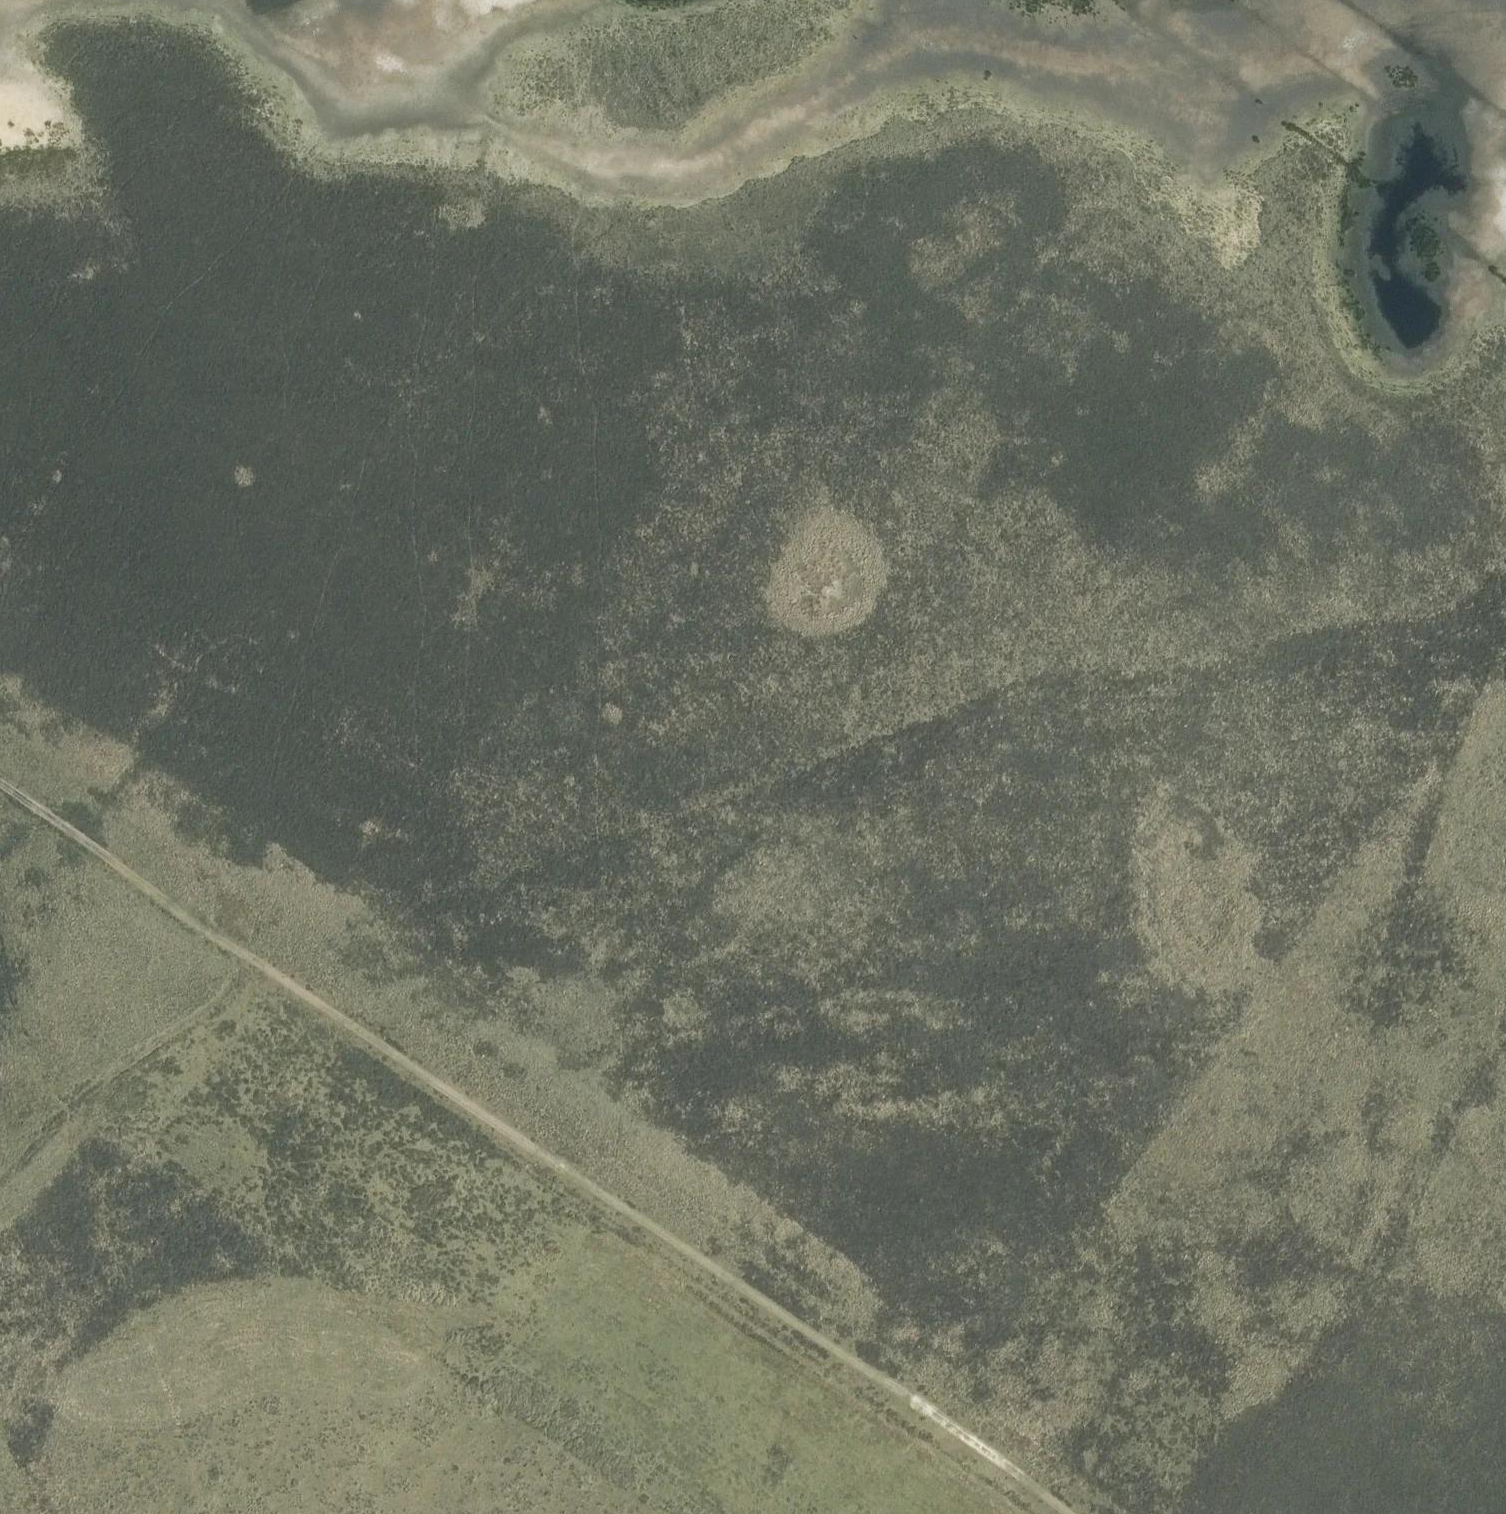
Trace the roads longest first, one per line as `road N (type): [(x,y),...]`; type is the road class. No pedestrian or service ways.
road 1 (track): [(1064,1513),(0,782)]

